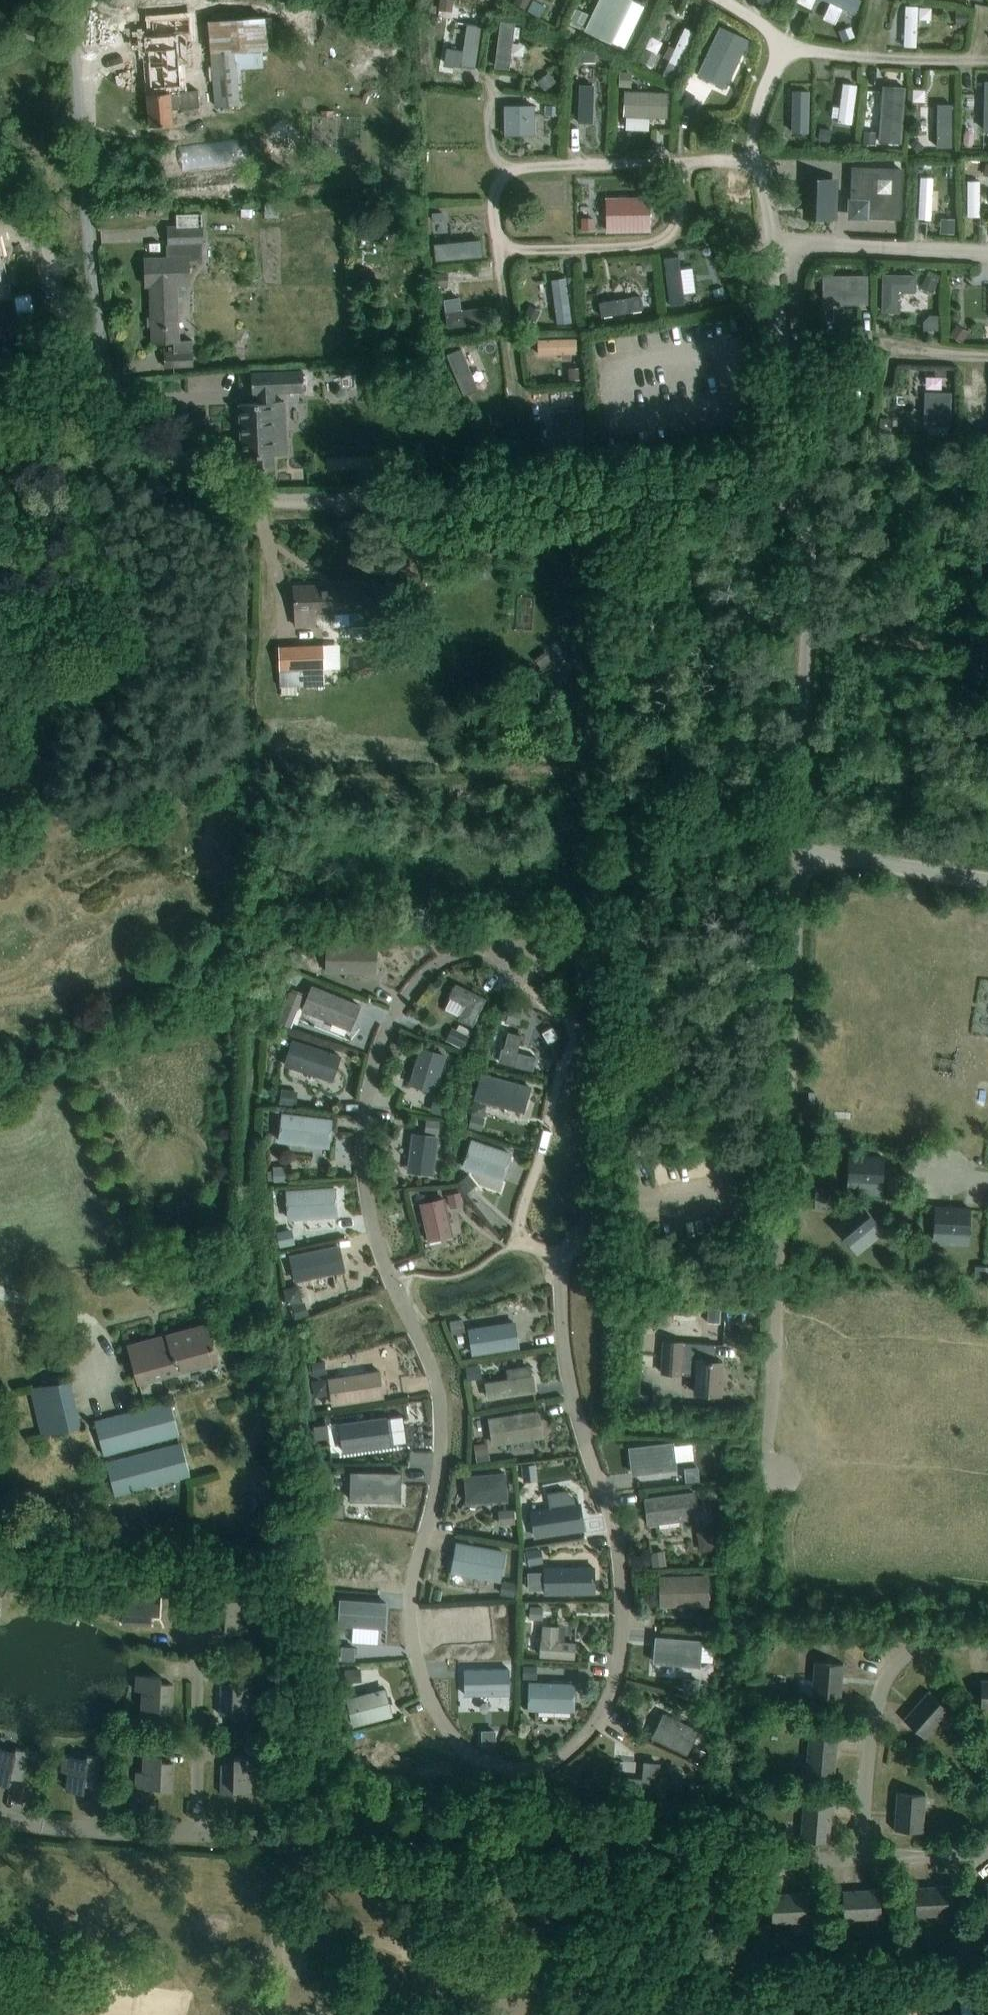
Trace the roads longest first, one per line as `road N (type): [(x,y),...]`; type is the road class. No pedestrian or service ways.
road 1 (unclassified): [(798,852),(811,545),(797,492),(240,497),(120,399),(75,337),(17,190),(0,174)]
road 2 (unclassified): [(774,1477),(767,1451),(798,852)]
road 3 (track): [(73,0),(99,318),(92,361)]
road 4 (unclassified): [(987,881),(798,852)]

